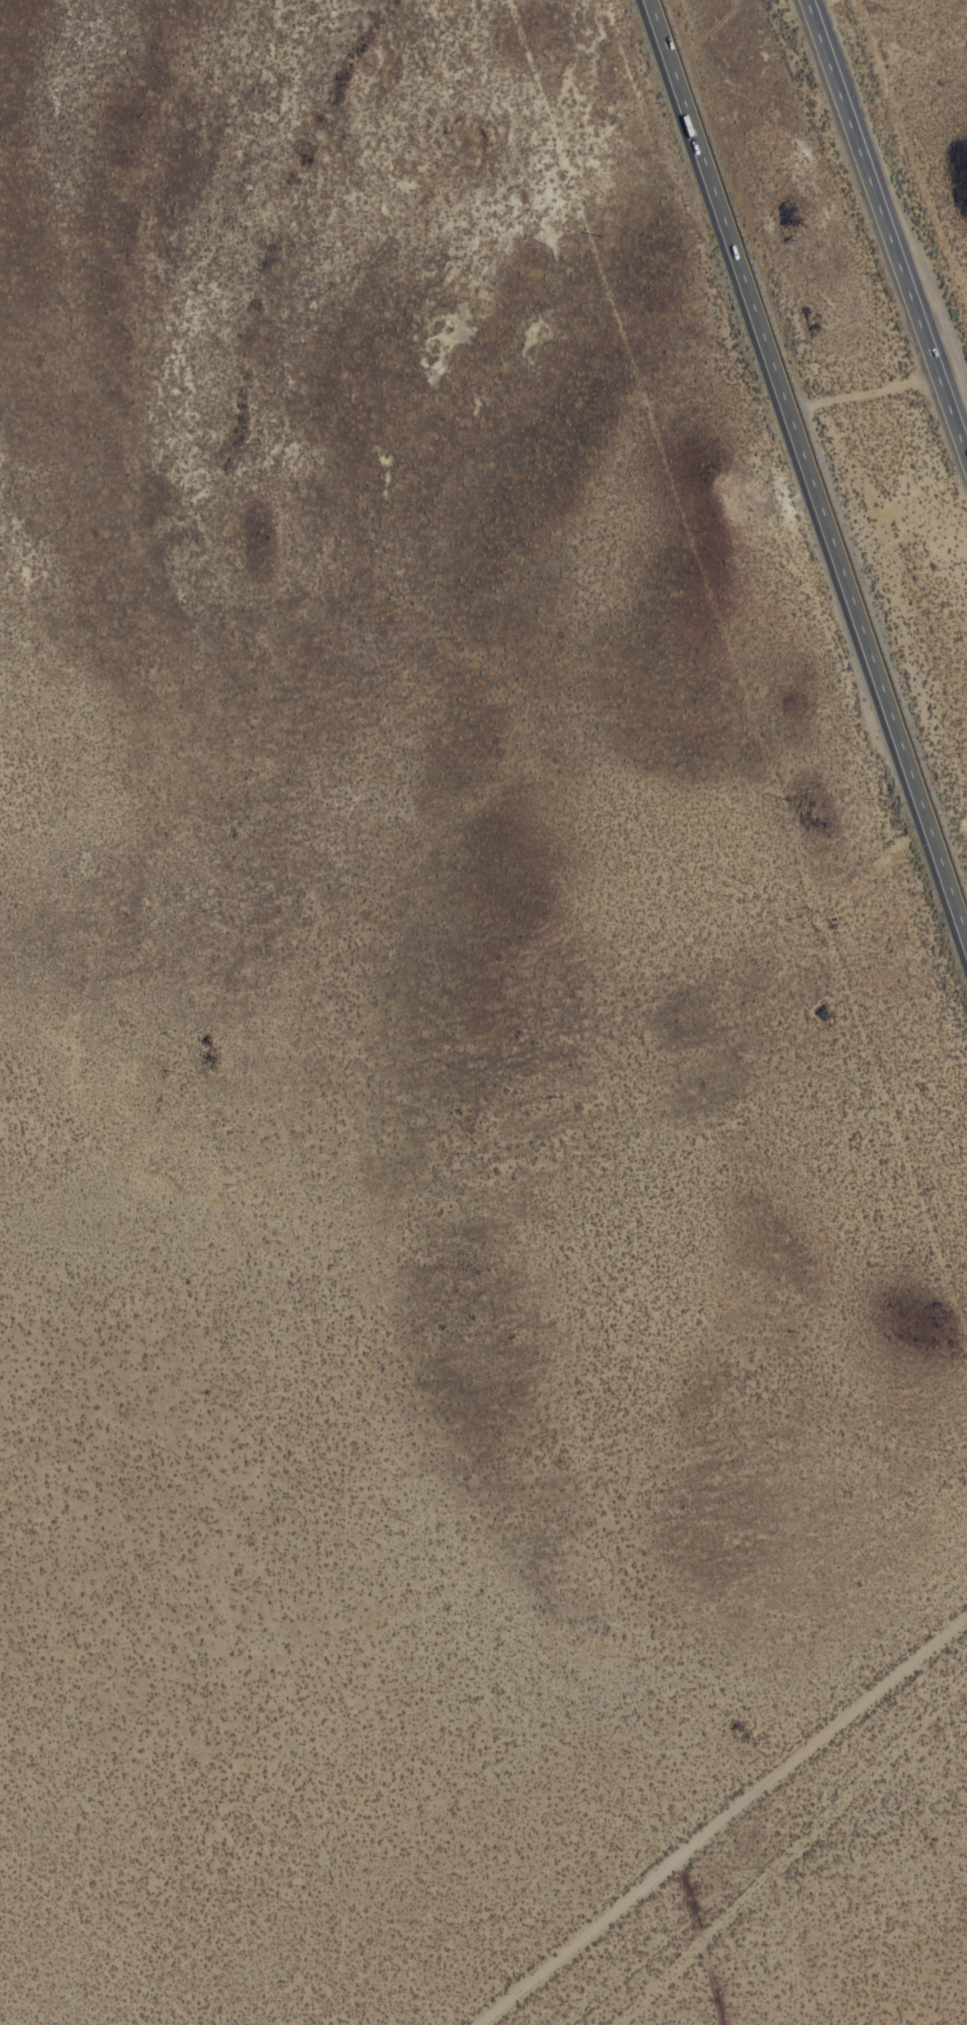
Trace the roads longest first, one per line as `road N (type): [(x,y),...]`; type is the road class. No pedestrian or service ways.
road 1 (trunk): [(651,0),(966,946)]
road 2 (track): [(485,2024),(966,1622)]
road 3 (trunk): [(966,445),(813,0)]

